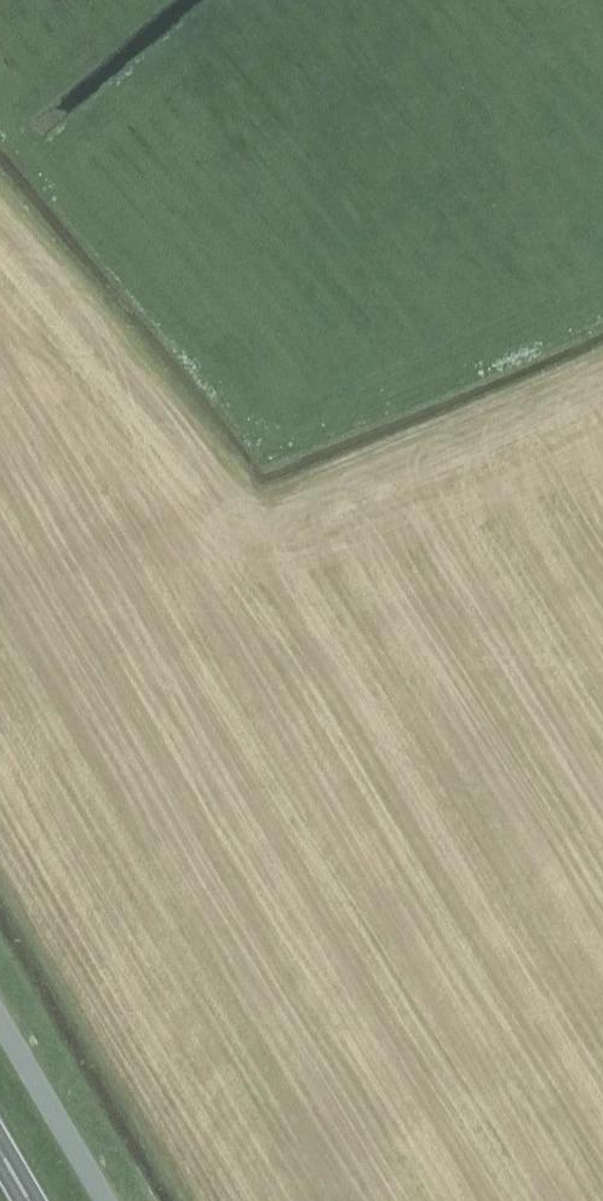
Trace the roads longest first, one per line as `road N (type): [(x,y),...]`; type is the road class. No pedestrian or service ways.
road 1 (unclassified): [(0,1020),(106,1200)]

